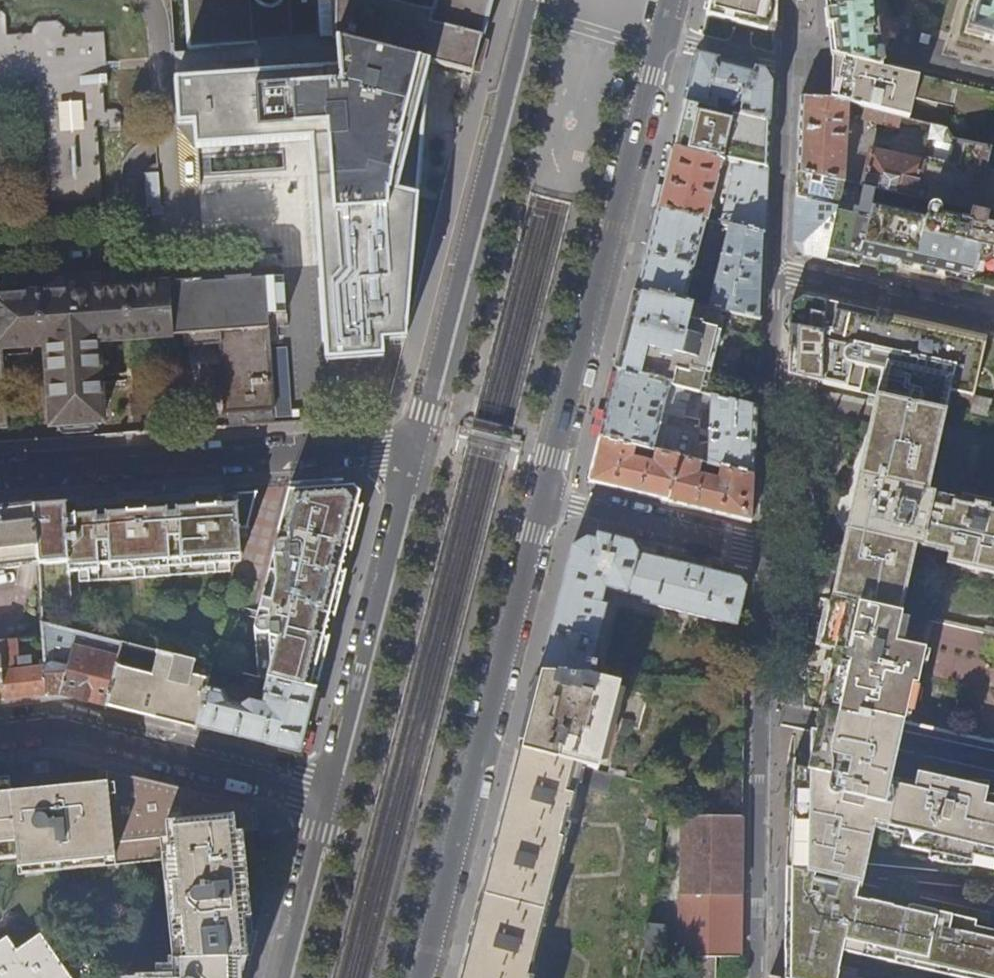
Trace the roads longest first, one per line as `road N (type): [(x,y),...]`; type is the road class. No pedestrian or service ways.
road 1 (primary): [(541,498),(666,0)]
road 2 (primary): [(420,977),(541,498)]
road 3 (primary): [(527,0),(414,456)]
road 4 (residential): [(765,551),(757,977)]
road 5 (residential): [(414,456),(381,446),(0,472)]
road 6 (primary): [(414,456),(330,795)]
road 7 (residential): [(0,730),(55,724),(330,795)]
road 8 (residential): [(765,551),(775,272)]
road 9 (residential): [(775,272),(787,0)]
road 10 (residential): [(541,498),(765,551)]
road 11 (residential): [(775,272),(993,322)]
road 12 (primary): [(330,795),(284,977)]

